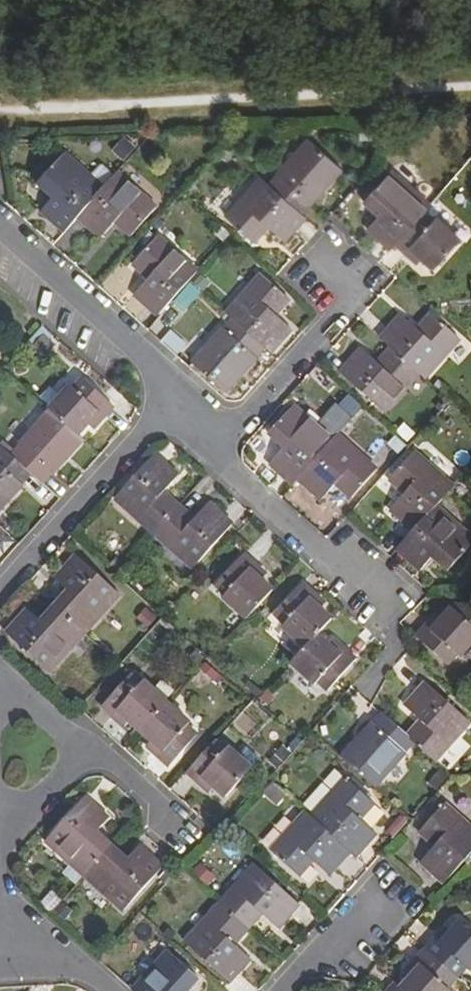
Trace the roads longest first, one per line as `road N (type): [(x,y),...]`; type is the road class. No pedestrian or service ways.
road 1 (track): [(0,106),(470,84)]
road 2 (residential): [(176,393),(0,589)]
road 3 (residential): [(213,453),(350,291),(316,258)]
road 4 (residential): [(176,393),(160,368),(0,226)]
road 5 (residential): [(394,588),(345,572),(213,453)]
road 6 (residential): [(178,836),(84,754)]
road 7 (residential): [(368,904),(284,990)]

